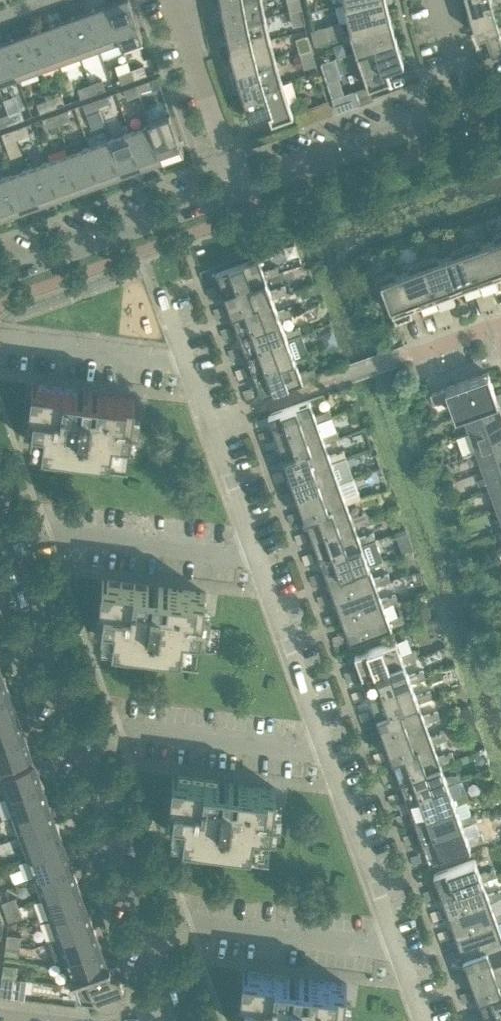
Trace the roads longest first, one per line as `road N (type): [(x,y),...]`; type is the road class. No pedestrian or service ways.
road 1 (unclassified): [(0,277),(240,190)]
road 2 (residential): [(148,920),(400,947)]
road 3 (residential): [(78,726),(328,753)]
road 4 (residential): [(240,190),(473,105)]
road 5 (residential): [(8,531),(254,556)]
road 6 (residential): [(328,753),(254,556)]
road 7 (residential): [(78,726),(8,531)]
road 8 (residential): [(400,947),(328,753)]
road 9 (residential): [(254,556),(183,362)]
road 10 (residential): [(148,920),(78,726)]
road 11 (residential): [(240,190),(170,0)]
road 12 (residential): [(0,334),(183,362)]

